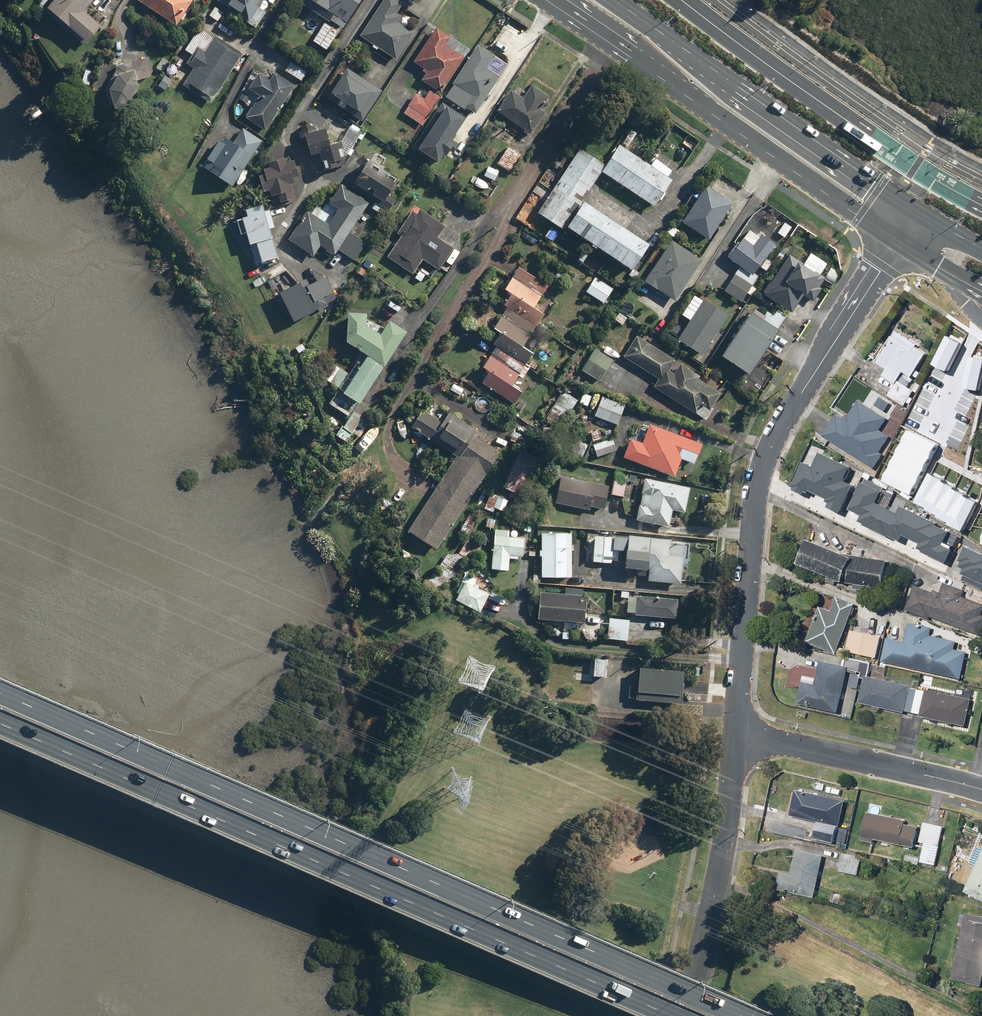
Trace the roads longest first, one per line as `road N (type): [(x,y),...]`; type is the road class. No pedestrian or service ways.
road 1 (primary): [(0,691),(741,1015)]
road 2 (primary): [(672,1015),(0,723)]
road 3 (residential): [(899,240),(765,462),(739,734)]
road 4 (primary): [(899,240),(559,0)]
road 5 (primary): [(612,0),(917,211)]
road 6 (residential): [(739,734),(686,1015)]
road 7 (residential): [(739,734),(981,789)]

